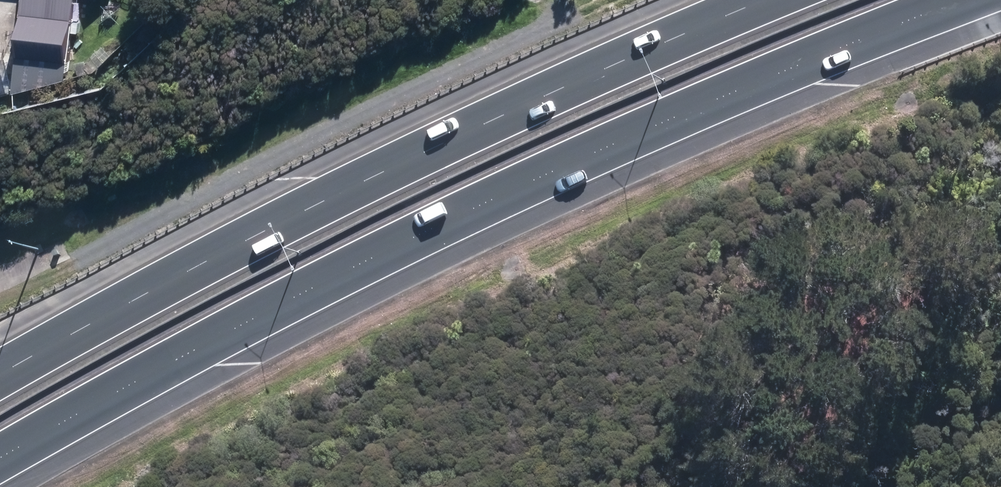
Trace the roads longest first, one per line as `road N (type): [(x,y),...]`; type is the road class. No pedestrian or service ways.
road 1 (motorway): [(990,0),(629,146),(375,266),(0,467)]
road 2 (motorway): [(0,385),(326,207),(788,0)]
road 3 (track): [(43,257),(87,249),(366,105),(536,29),(559,0)]

